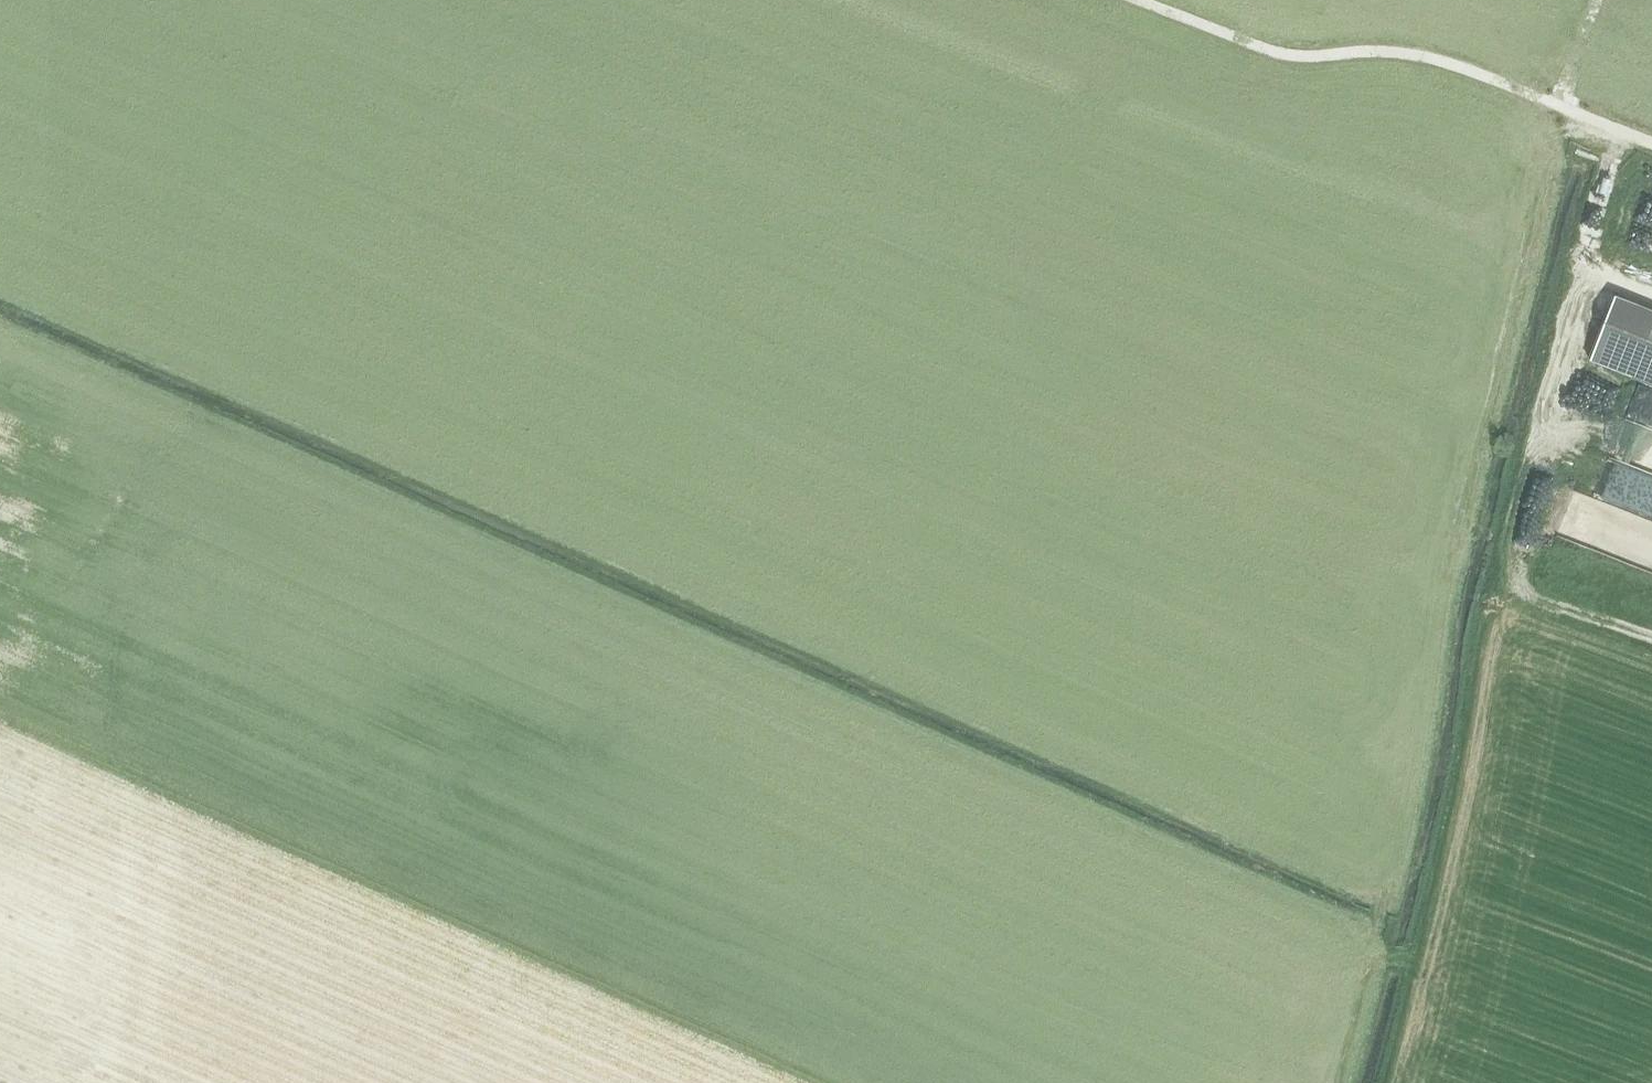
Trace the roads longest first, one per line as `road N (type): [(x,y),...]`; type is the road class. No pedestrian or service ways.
road 1 (track): [(1651,141),(1426,53),(1263,49),(1139,0)]

